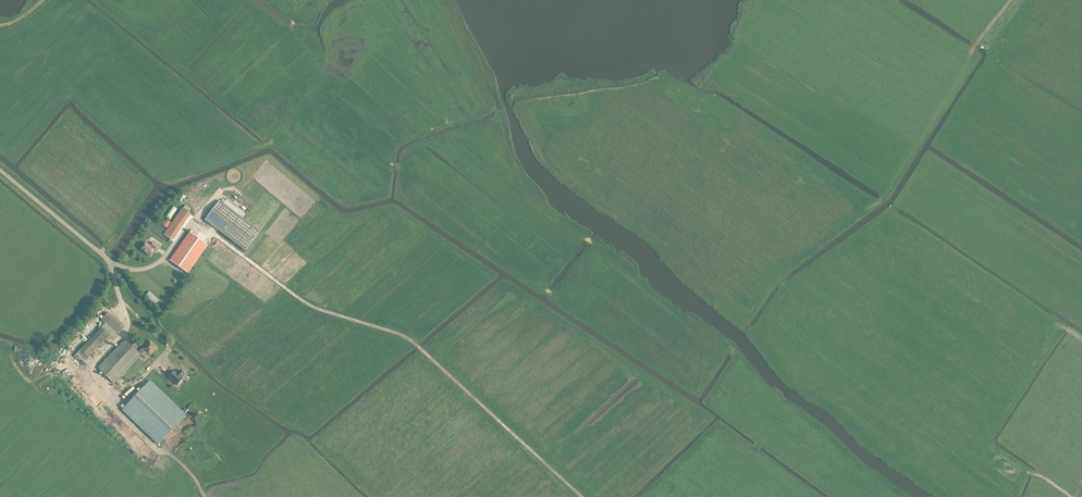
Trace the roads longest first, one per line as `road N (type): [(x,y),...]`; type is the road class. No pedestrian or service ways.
road 1 (track): [(581,496),(410,339),(310,305),(193,221),(151,266),(109,260),(129,324)]
road 2 (track): [(721,335),(998,0)]
road 3 (track): [(721,335),(585,496)]
road 4 (unclassified): [(109,260),(0,168)]

